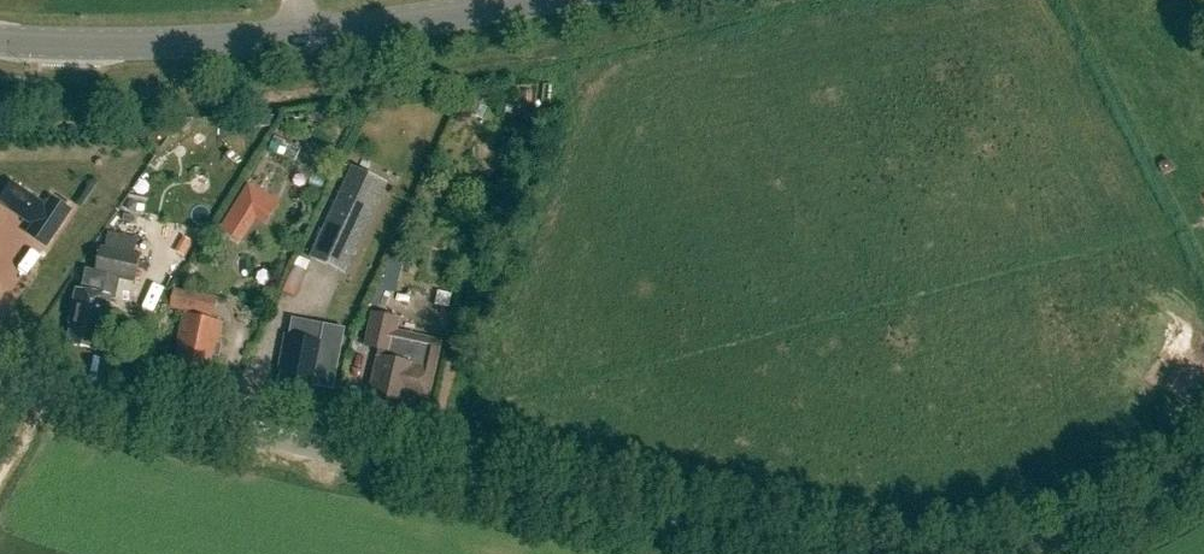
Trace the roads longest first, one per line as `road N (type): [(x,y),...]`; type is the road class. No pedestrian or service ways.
road 1 (unclassified): [(46,394),(800,553)]
road 2 (primary): [(0,41),(256,42),(386,29),(533,0)]
road 3 (unclassified): [(1070,553),(1169,512),(1203,485)]

